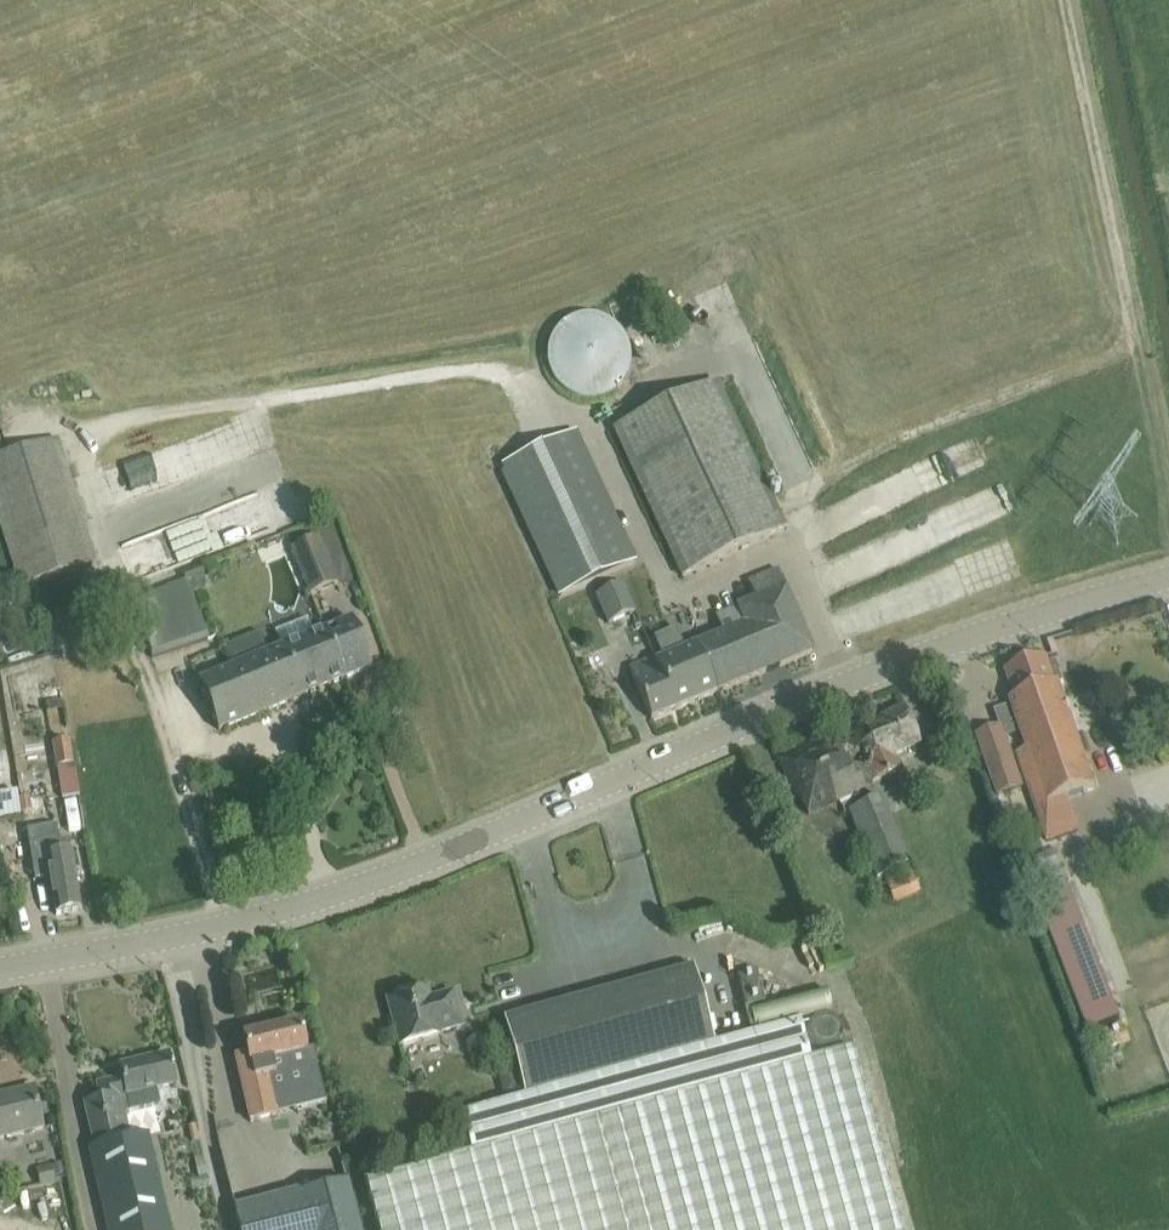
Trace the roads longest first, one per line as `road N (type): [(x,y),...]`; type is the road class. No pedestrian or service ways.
road 1 (tertiary): [(0,973),(336,895),(1041,614),(1168,581)]

